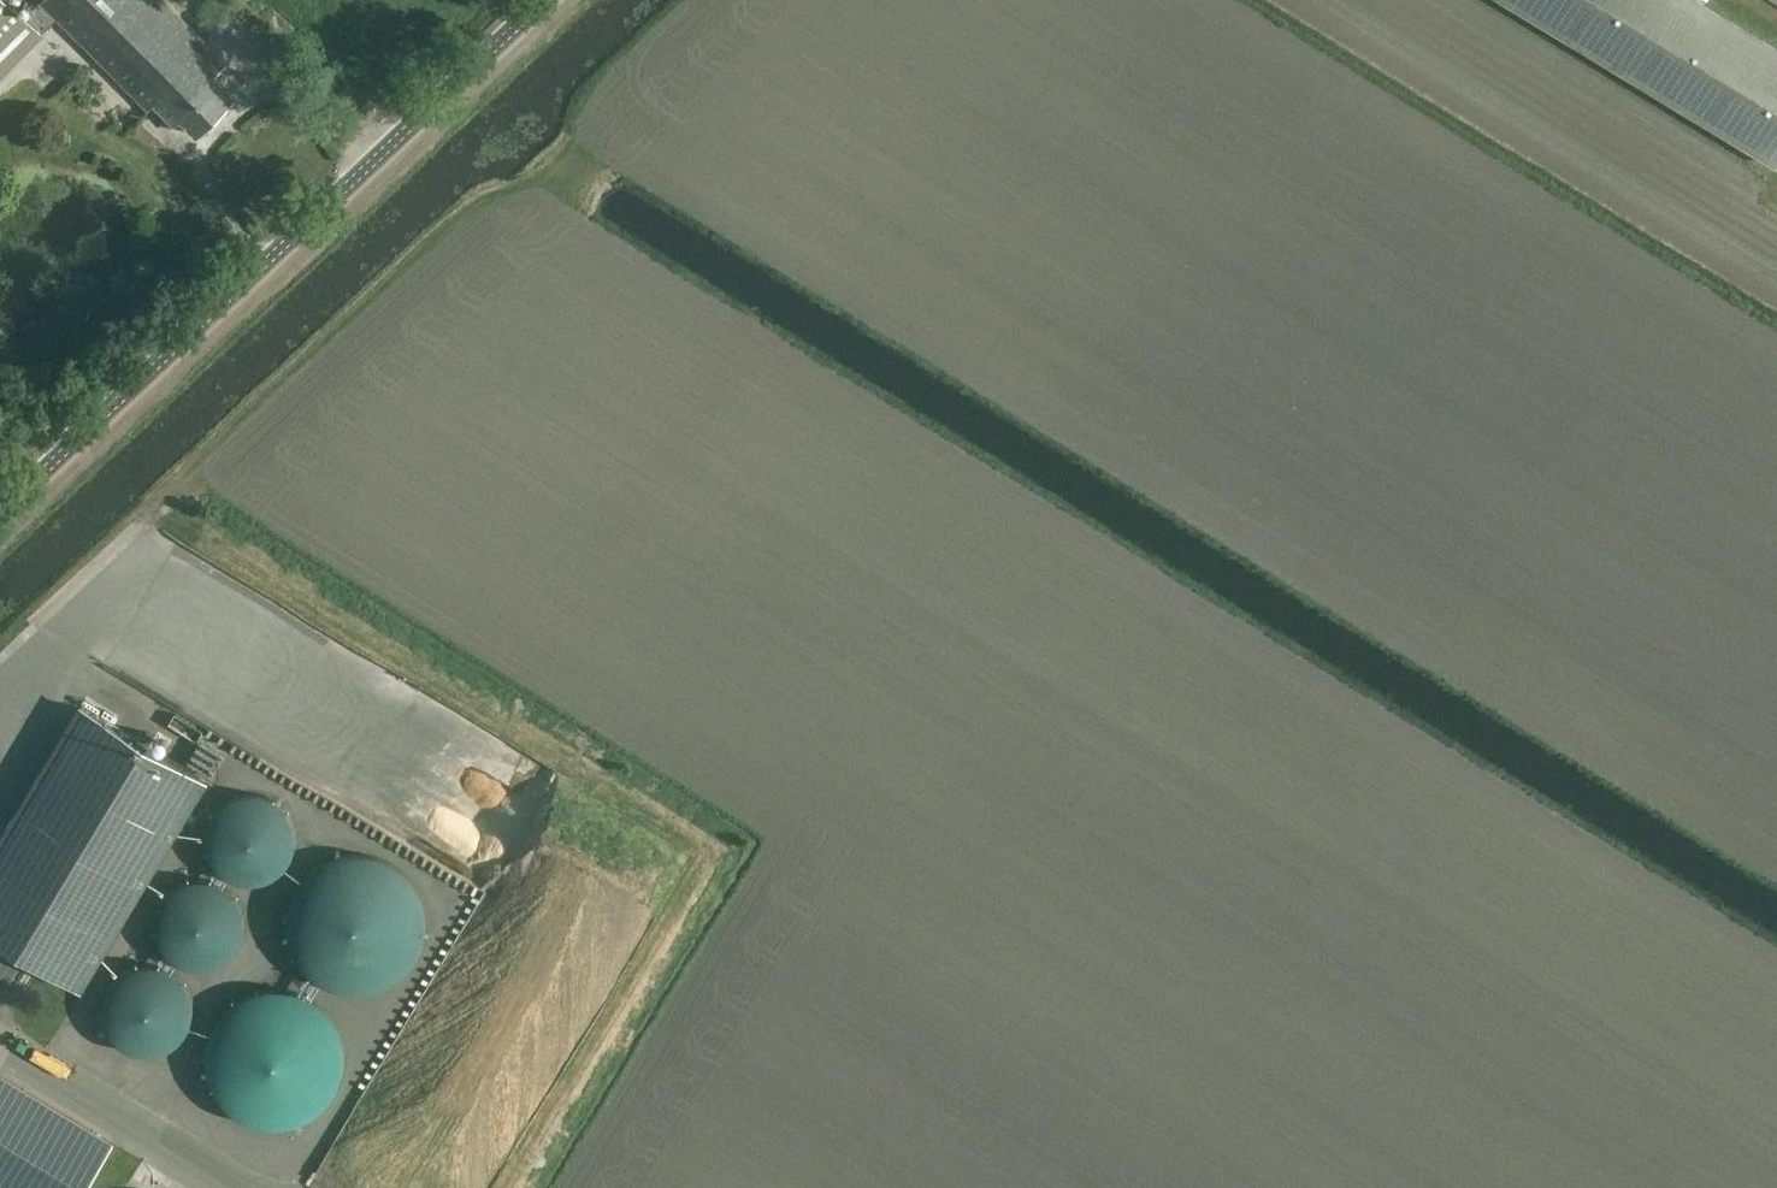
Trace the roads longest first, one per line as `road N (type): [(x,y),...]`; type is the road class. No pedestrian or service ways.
road 1 (tertiary): [(0,512),(545,0)]

